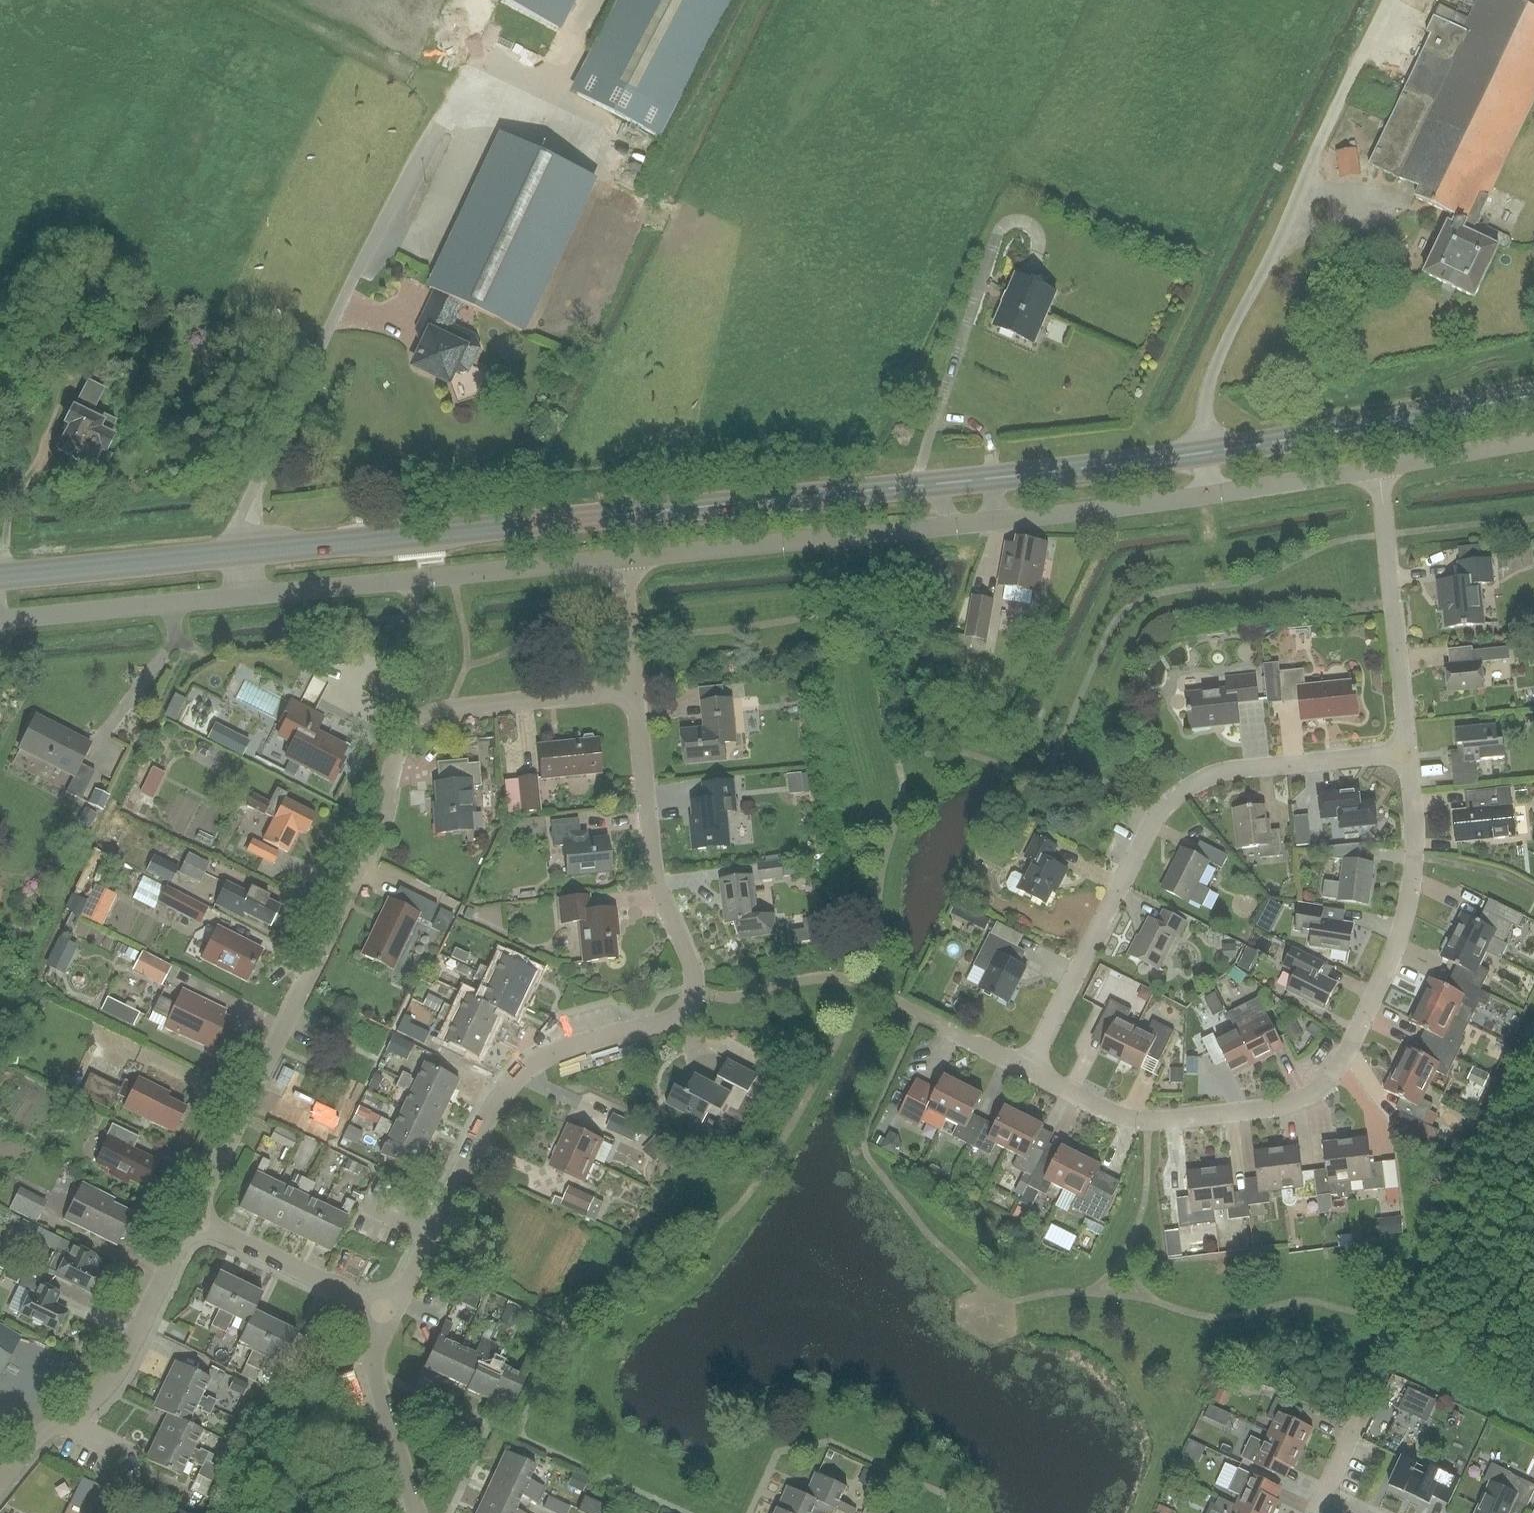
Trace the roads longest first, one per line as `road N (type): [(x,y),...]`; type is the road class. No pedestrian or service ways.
road 1 (secondary): [(0,575),(1032,475),(1533,396)]
road 2 (residential): [(1412,746),(1414,857),(1404,934),(1333,1077),(1268,1110),(1145,1121),(1030,1069),(1132,857),(1197,782),(1240,767)]
road 3 (residential): [(392,1313),(515,1079),(558,1053),(693,1006),(694,975),(652,854),(635,689)]
road 4 (residential): [(192,1219),(371,851),(396,747),(415,723),(445,710),(635,689)]
road 5 (residential): [(622,558),(1204,496),(1378,468)]
road 6 (residential): [(0,618),(622,558)]
road 7 (residential): [(0,1484),(39,1438),(111,1381),(192,1219)]
road 8 (residential): [(1378,468),(1412,746)]
road 9 (residential): [(392,1313),(192,1219)]
road 10 (residential): [(416,1512),(375,1376),(377,1342),(392,1313)]
road 11 (residential): [(1240,767),(1412,746)]
road 12 (residential): [(1378,468),(1533,439)]
road 13 (residential): [(635,689),(622,558)]

